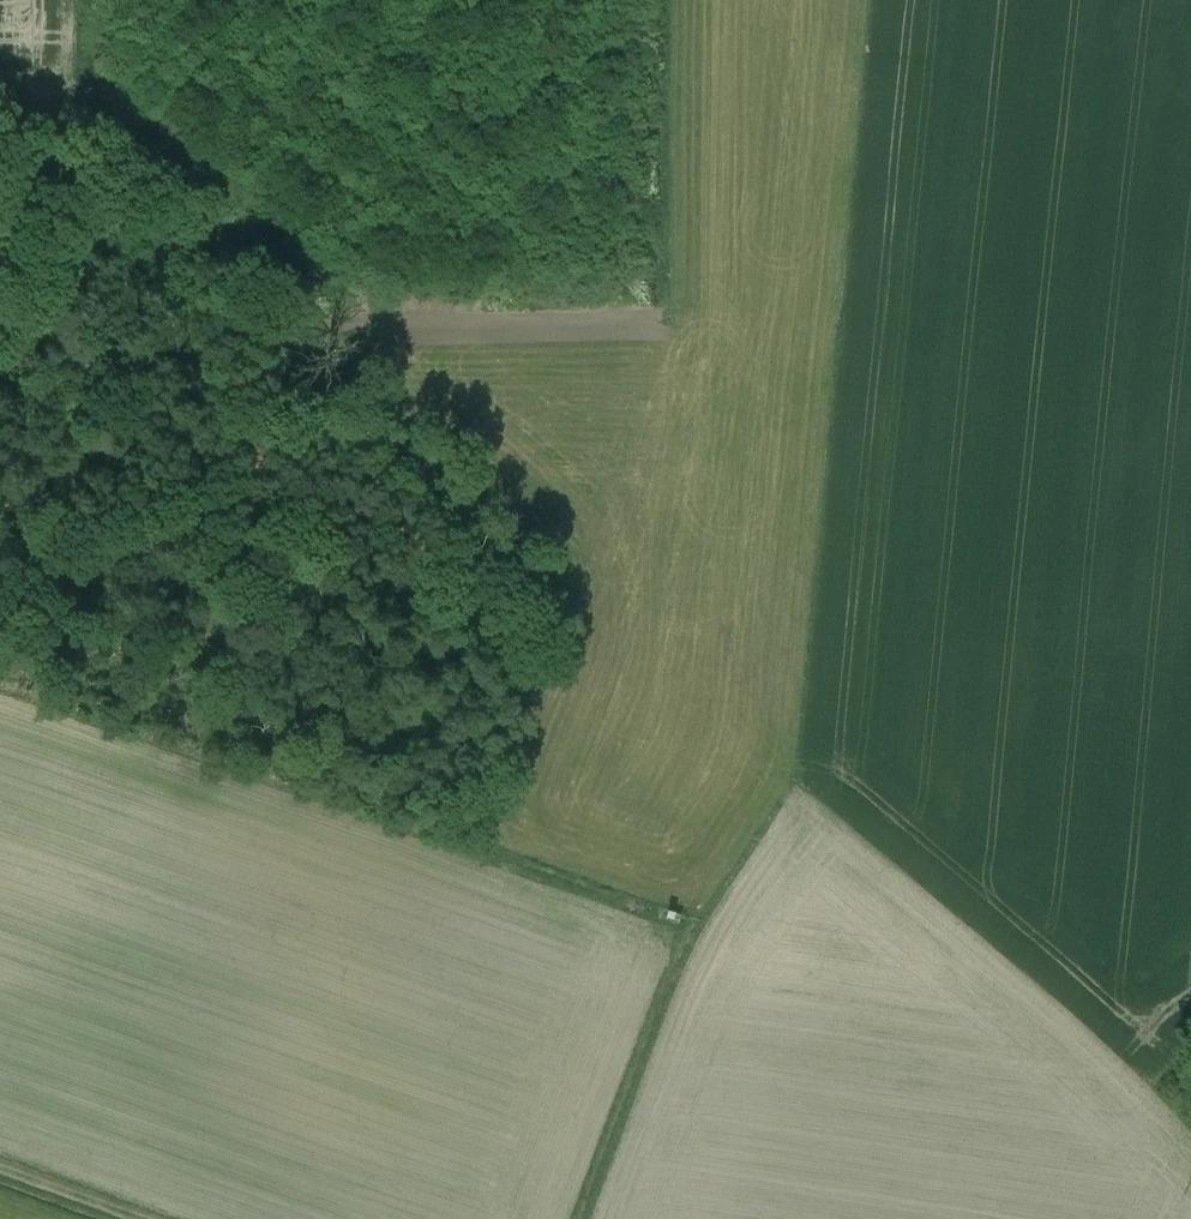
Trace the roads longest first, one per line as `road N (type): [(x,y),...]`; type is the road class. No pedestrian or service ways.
road 1 (track): [(0,1172),(132,1218)]

